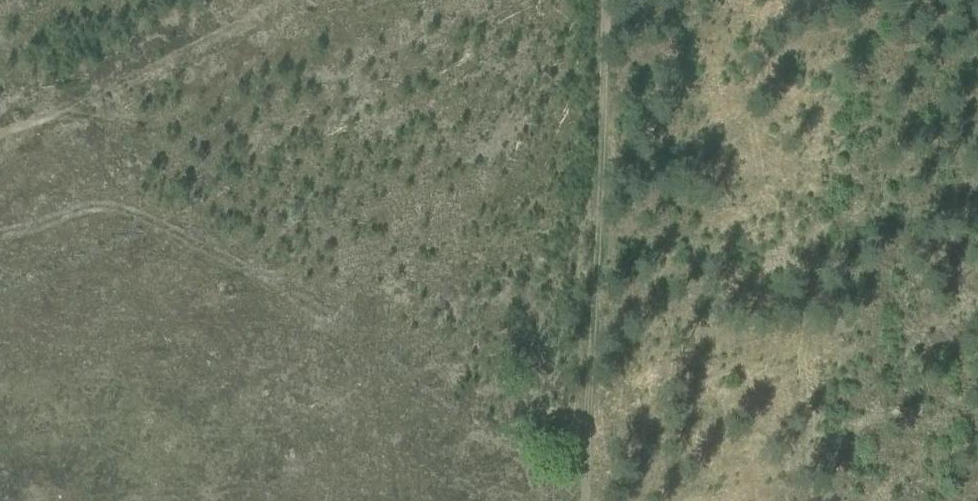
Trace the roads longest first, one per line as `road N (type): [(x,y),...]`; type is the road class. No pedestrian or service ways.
road 1 (track): [(600,0),(584,500)]
road 2 (track): [(0,134),(290,0)]

